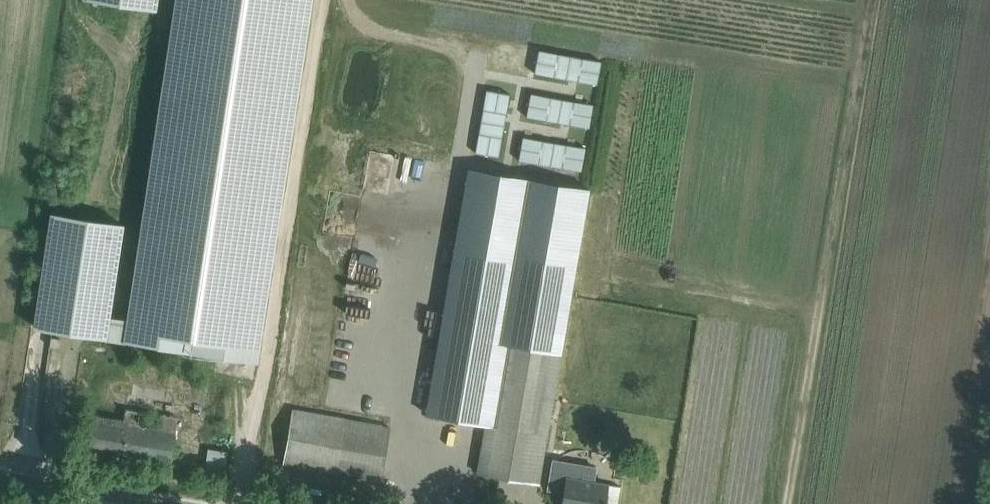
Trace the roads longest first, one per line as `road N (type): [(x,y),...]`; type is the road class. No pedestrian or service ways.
road 1 (track): [(785,503),(867,0)]

